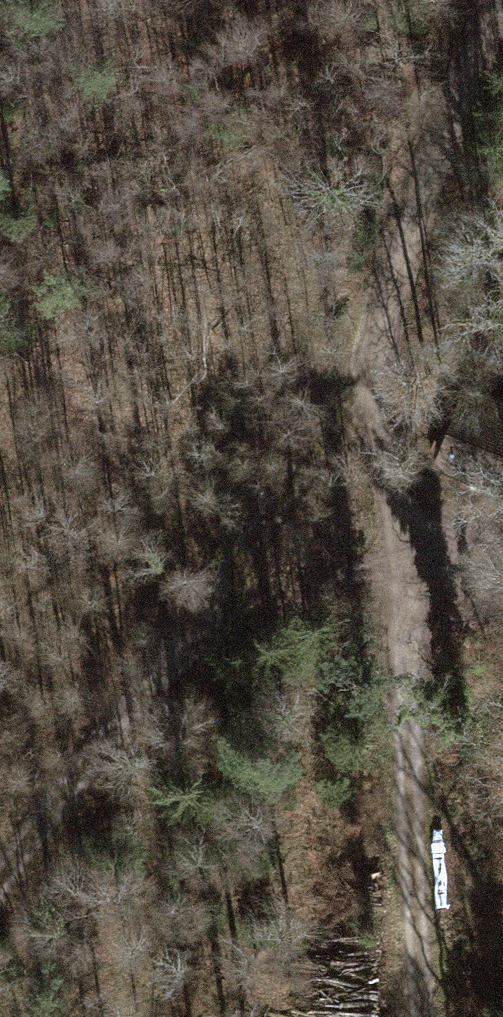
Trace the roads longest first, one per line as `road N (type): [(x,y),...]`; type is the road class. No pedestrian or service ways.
road 1 (track): [(501,0),(403,234),(372,371),(0,889)]
road 2 (track): [(372,371),(416,1016)]
road 3 (track): [(502,557),(285,587),(169,658)]

